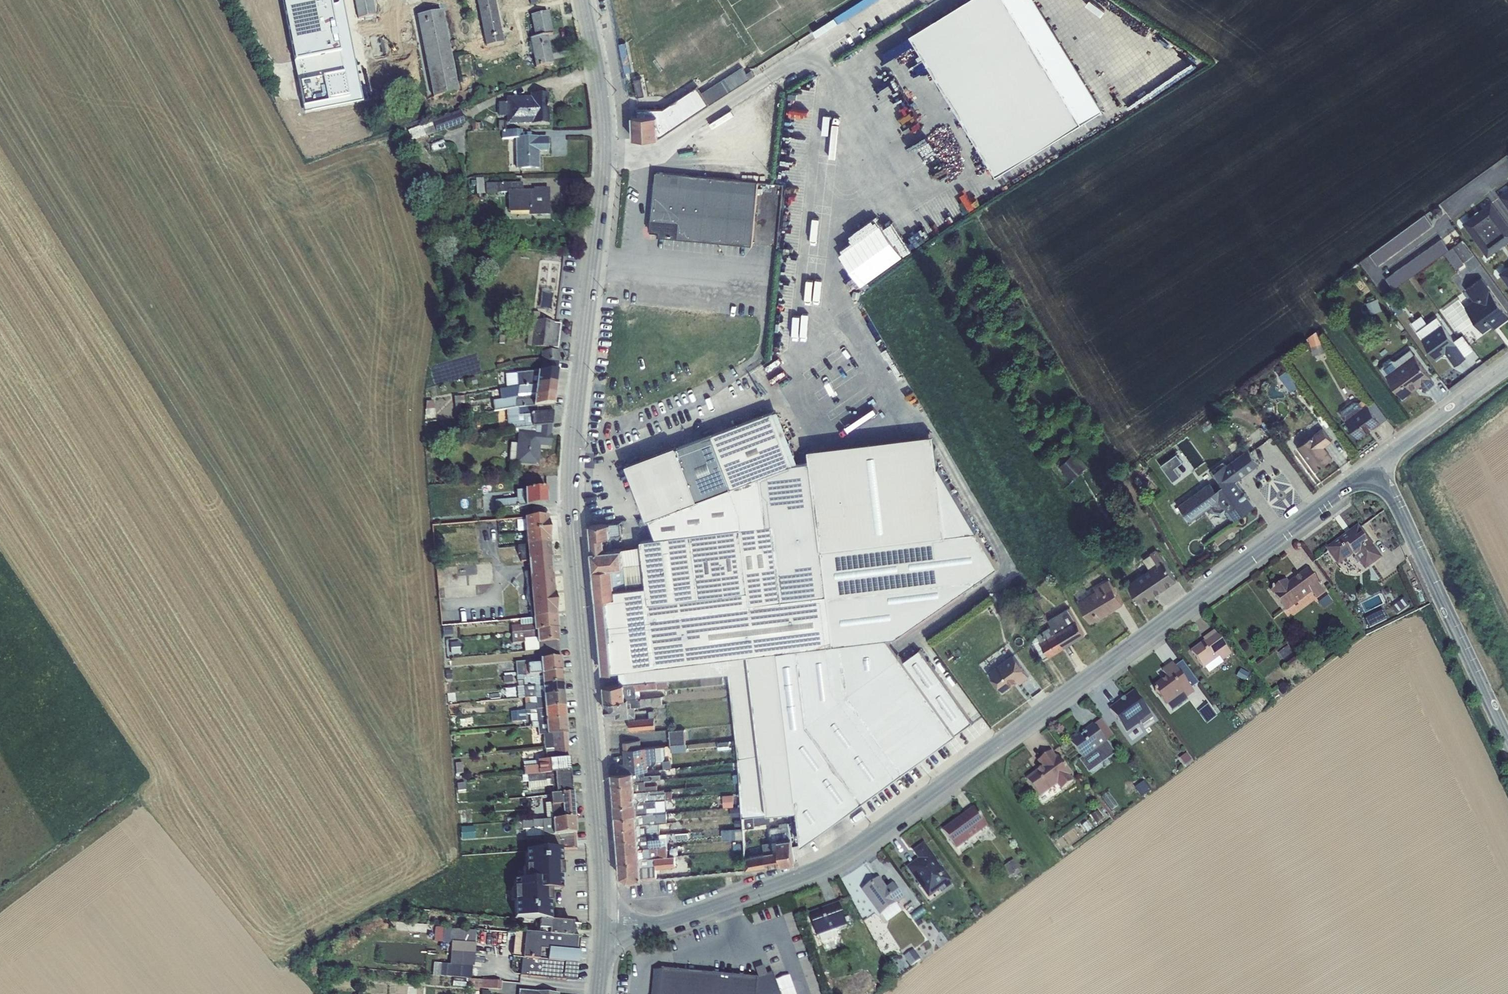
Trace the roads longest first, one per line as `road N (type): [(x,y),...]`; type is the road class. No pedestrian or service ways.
road 1 (primary): [(583,0),(605,148),(572,501),(603,936)]
road 2 (residential): [(1379,465),(851,851),(666,923),(603,936)]
road 3 (unclassified): [(1507,740),(1379,465)]
road 4 (residential): [(1507,371),(1379,465)]

